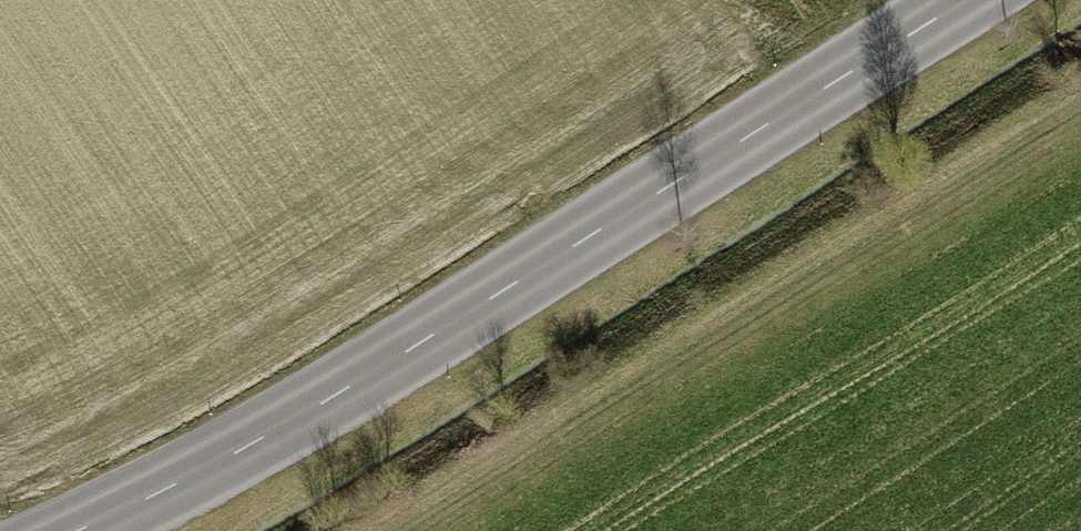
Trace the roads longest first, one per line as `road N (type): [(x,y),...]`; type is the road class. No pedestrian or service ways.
road 1 (secondary): [(61,530),(320,401),(955,0)]
road 2 (track): [(385,530),(728,346),(1080,116)]

